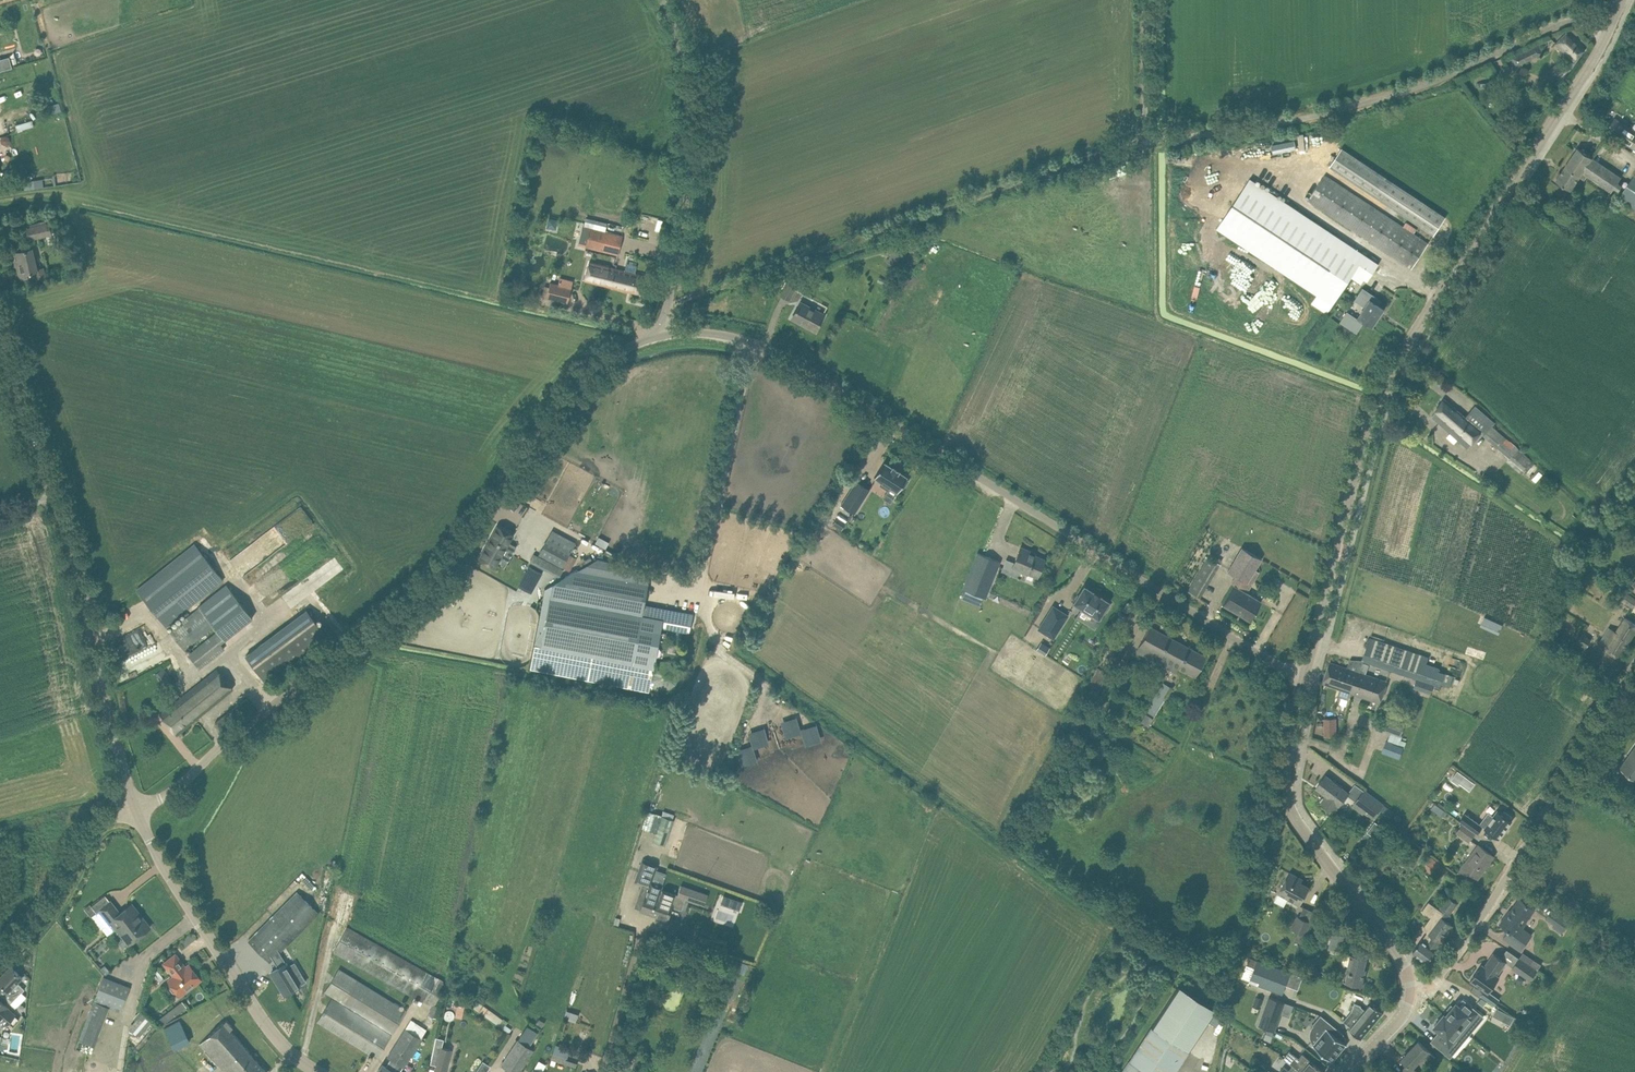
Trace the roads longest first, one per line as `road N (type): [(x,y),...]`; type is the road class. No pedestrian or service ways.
road 1 (unclassified): [(1304,679),(1380,394),(1608,29)]
road 2 (unclassified): [(133,809),(162,796),(410,606),(460,555),(576,386),(601,363),(663,335)]
road 3 (unclassified): [(753,341),(1304,679)]
road 4 (unclassified): [(1608,29),(1586,21),(1558,25),(1362,105),(1258,132),(1166,142),(1151,134),(1145,113),(1144,0)]
road 5 (track): [(1151,134),(667,306)]
road 6 (tertiary): [(133,809),(69,563),(0,347)]
road 7 (unclassified): [(1410,990),(1437,977),(1494,900),(1634,668)]
road 8 (unclassified): [(1410,990),(1400,959),(1311,850),(1290,809),(1284,758),(1304,679)]
road 9 (unclassified): [(663,335),(681,222),(684,98),(681,64),(654,0)]
road 10 (tertiary): [(319,1071),(266,1028),(133,809)]
road 11 (unclassified): [(697,589),(753,341)]
road 12 (unclassified): [(0,953),(53,902),(95,829),(133,809)]

